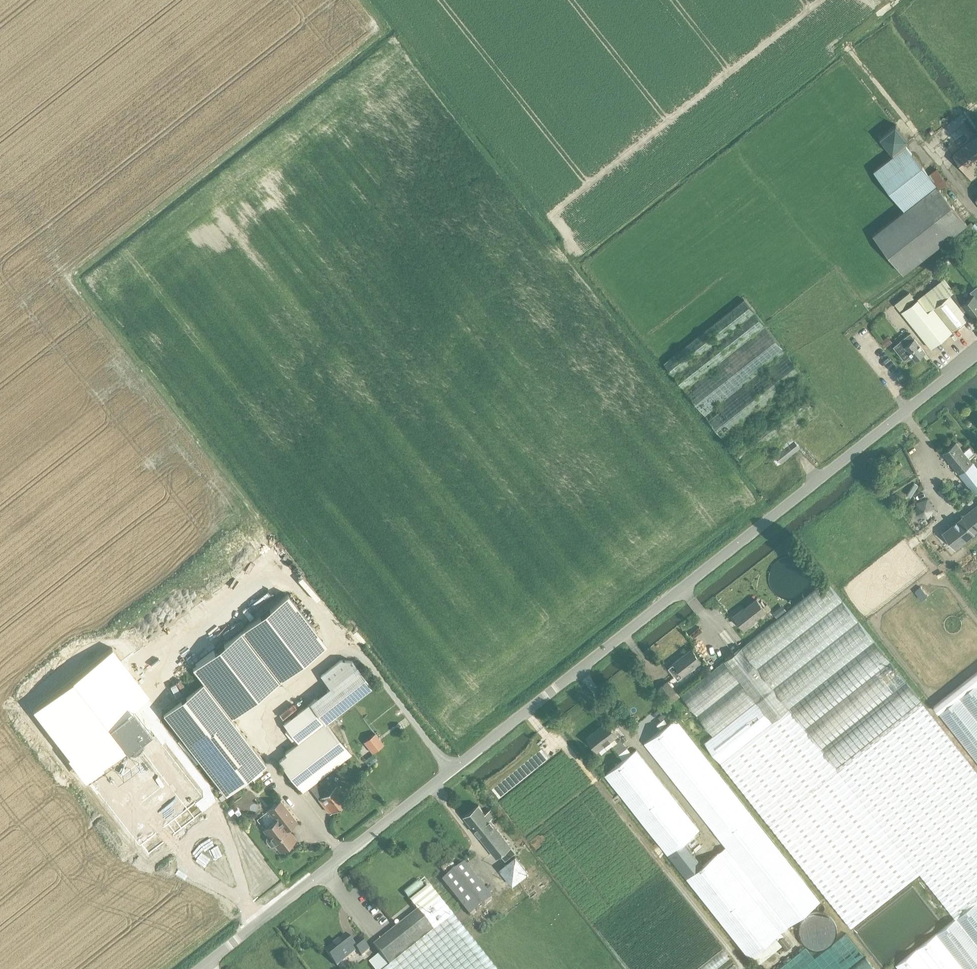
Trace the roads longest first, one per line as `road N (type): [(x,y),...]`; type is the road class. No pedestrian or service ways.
road 1 (tertiary): [(202,968),(976,352)]

